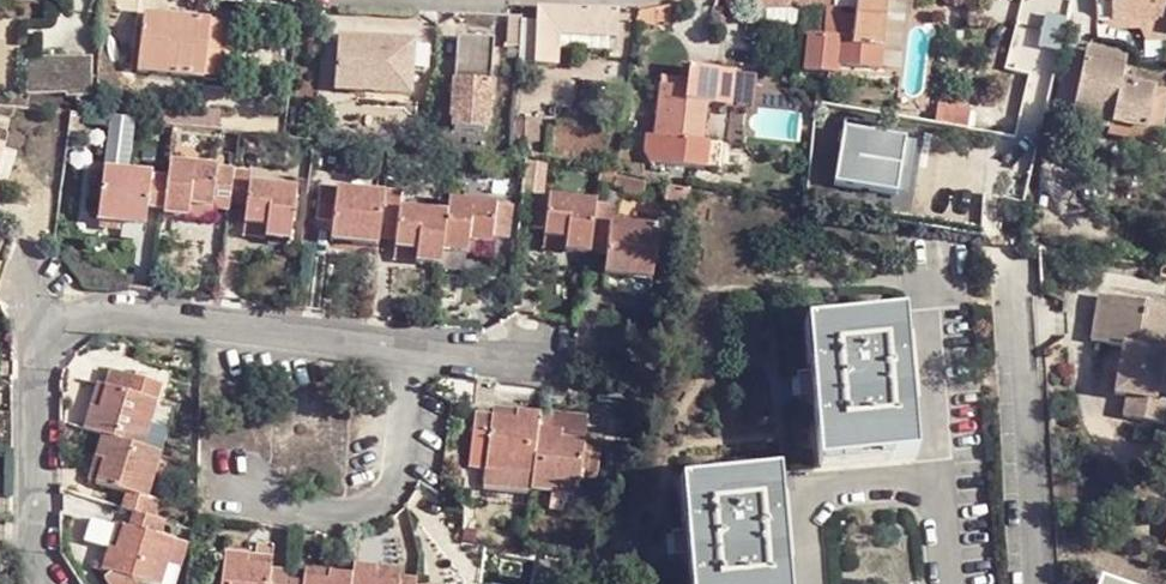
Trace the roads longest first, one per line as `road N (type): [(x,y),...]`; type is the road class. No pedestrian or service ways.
road 1 (residential): [(1011,276),(1028,583)]

